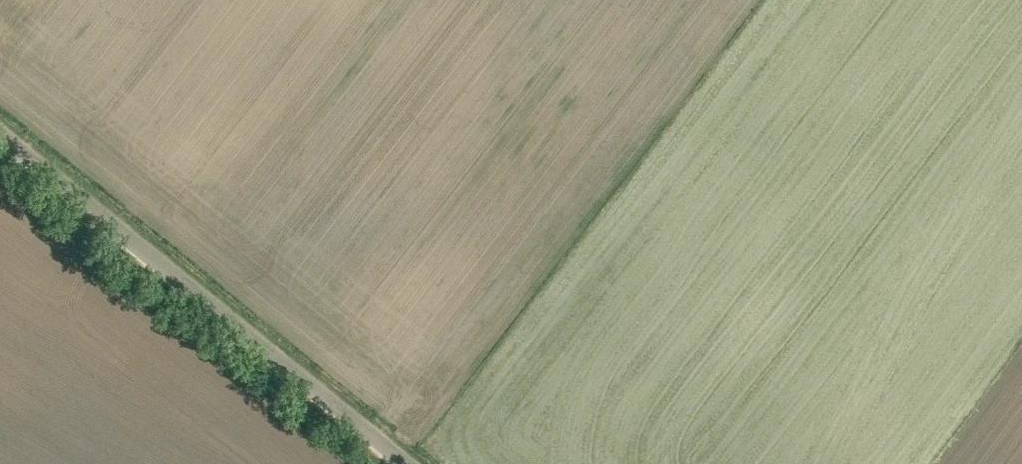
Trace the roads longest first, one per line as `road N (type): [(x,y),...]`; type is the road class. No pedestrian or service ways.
road 1 (unclassified): [(404,463),(0,135)]

